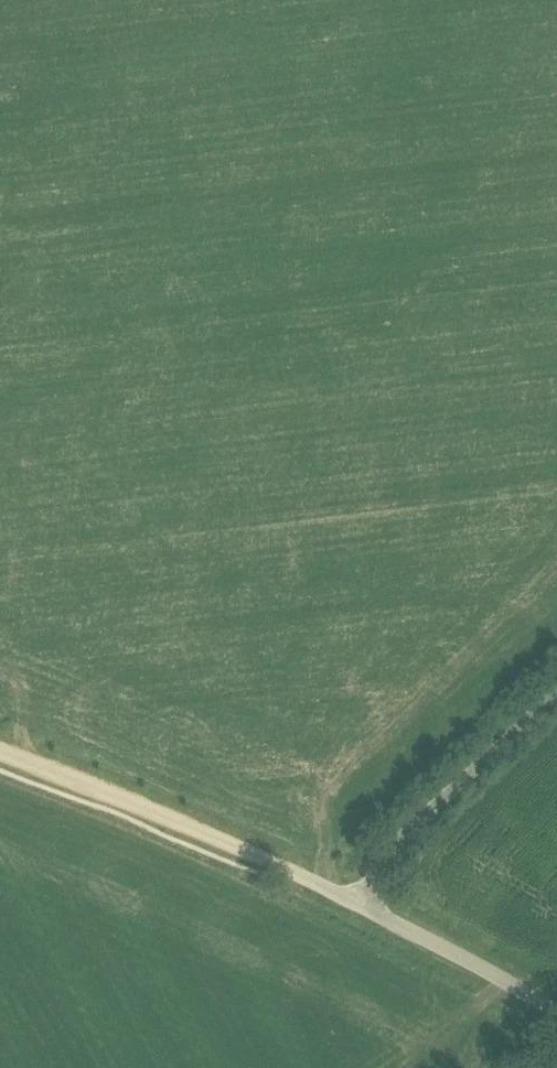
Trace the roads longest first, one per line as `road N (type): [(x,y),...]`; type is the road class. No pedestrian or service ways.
road 1 (track): [(0,753),(353,903)]
road 2 (unclassified): [(556,1014),(353,903)]

